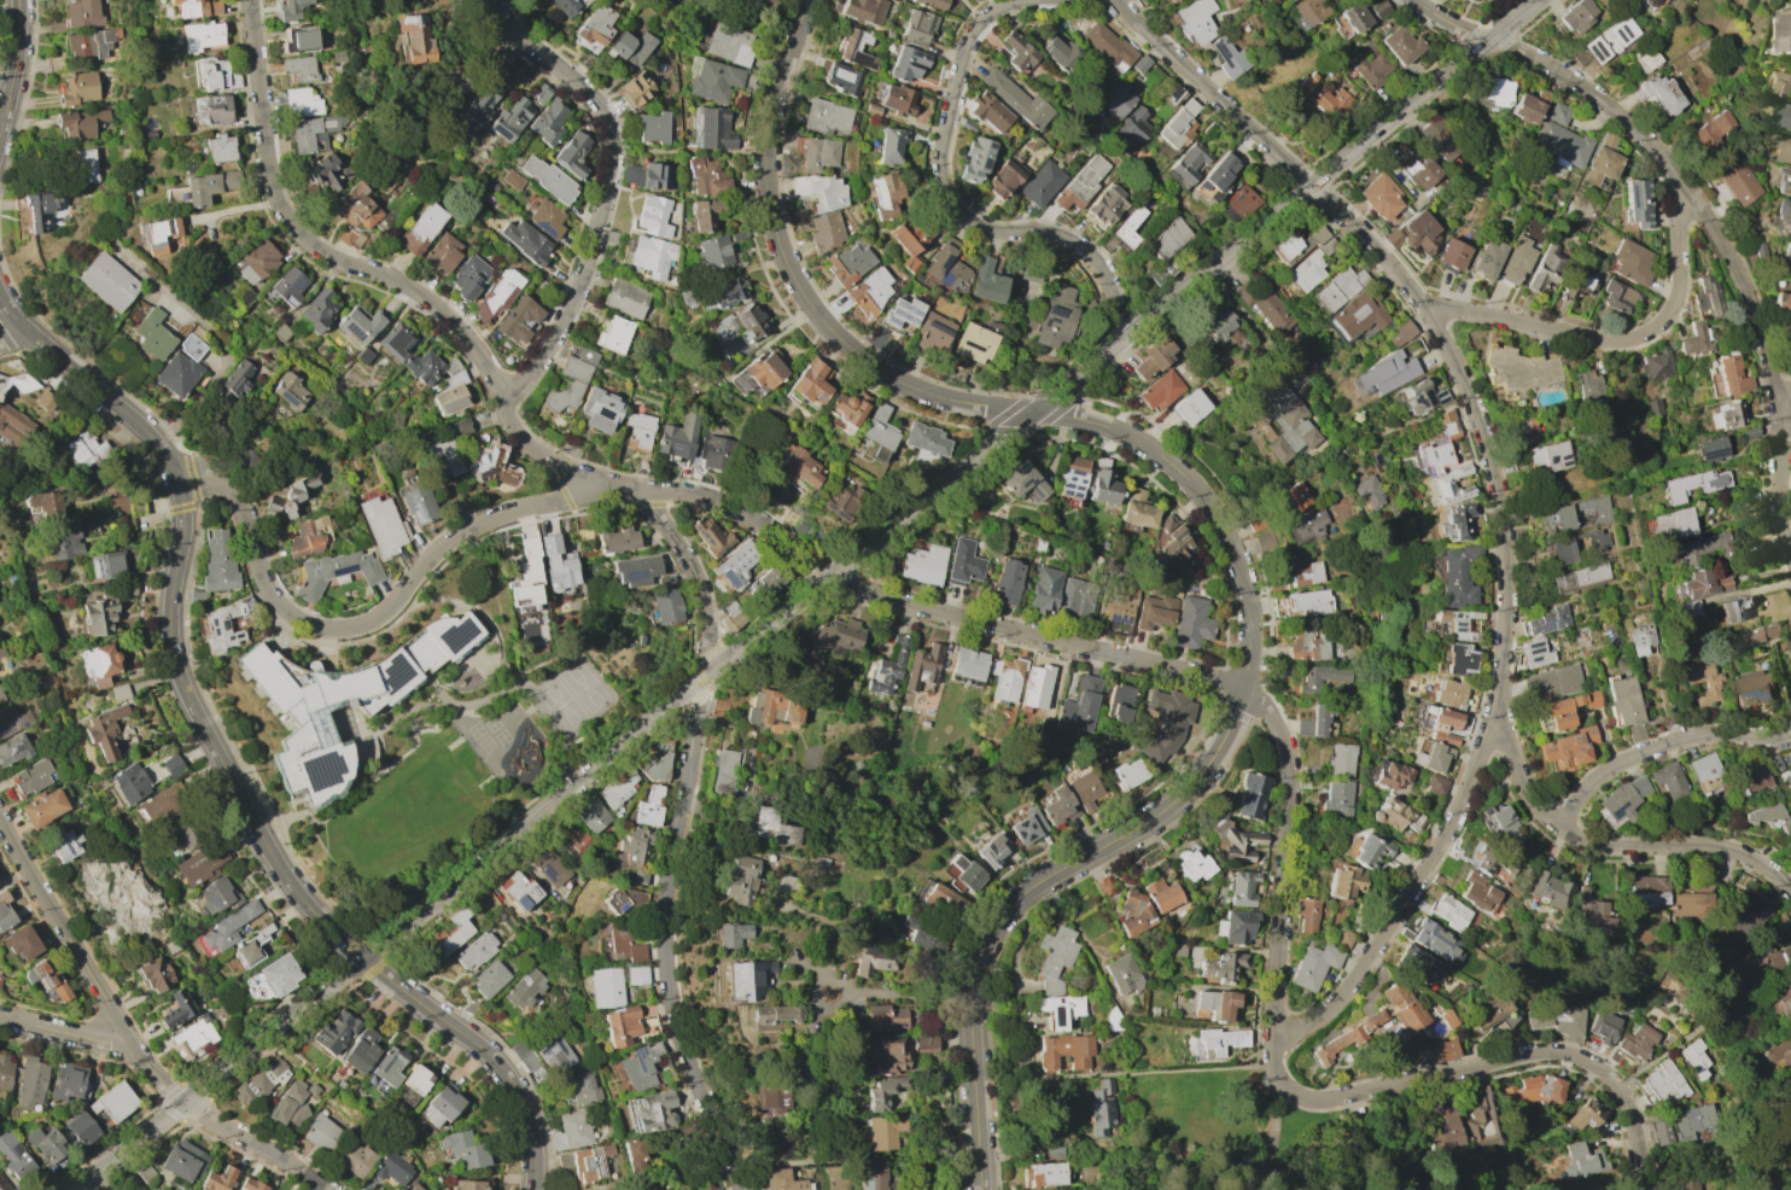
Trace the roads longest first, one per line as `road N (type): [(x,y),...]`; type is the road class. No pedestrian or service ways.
road 1 (tertiary): [(74,1189),(1538,0)]
road 2 (tertiary): [(811,0),(771,115),(766,157),(780,243),(816,310),(851,349),(938,397),(1081,419),(1149,448),(1197,490),(1221,526),(1249,620),(1243,693),(1195,781),(1139,827),(1013,902),(980,951),(970,997),(980,1189)]
road 3 (residential): [(251,0),(270,167),(296,231),(342,264),(408,286),(445,311),(485,361),(514,425),(535,449),(651,509),(696,577),(706,649),(672,859),(670,969),(699,1084),(741,1189)]
road 4 (residential): [(1117,0),(1411,284),(1471,401),(1500,497),(1506,647),(1492,722),(1458,813),(1340,1004),(1306,1028),(1276,1037)]
road 5 (residential): [(176,480),(208,477),(246,495),(273,587),(293,614),(320,629),(383,614),(432,554),(469,527),(521,507),(669,490),(730,503),(832,574),(899,602),(1218,679),(1243,693)]
road 6 (residential): [(1243,693),(1271,717),(1290,774),(1276,1037),(1282,1081),(1309,1099),(1329,1101),(1530,1054),(1567,1054),(1595,1068),(1629,1112),(1641,1189)]
road 7 (residential): [(1488,41),(1542,62),(1624,117),(1656,146),(1720,237),(1761,326),(1781,410),(1779,519),(1790,558)]
road 8 (tertiary): [(0,300),(22,329),(146,433),(176,480),(182,515),(168,606),(170,651),(191,707),(256,828)]
road 9 (residential): [(0,820),(159,1081),(330,1189)]
road 10 (residential): [(1119,343),(1113,288),(1095,258),(1057,237),(985,231),(963,220),(944,185),(967,49),(991,14),(1025,0)]
road 11 (residential): [(503,397),(524,385),(561,334),(616,154),(600,103),(484,0)]
road 12 (residential): [(1492,722),(1516,776),(1556,827),(1608,846),(1742,854),(1790,896)]
road 13 (residential): [(1430,313),(1474,311),(1585,337),(1634,338),(1673,303),(1676,215),(1690,193)]
road 14 (tertiary): [(362,958),(500,1068),(524,1110),(531,1189)]
road 15 (residential): [(1556,827),(1582,789),(1620,763),(1692,736),(1790,729)]
road 16 (residential): [(129,1043),(0,1018)]
road 17 (tertiary): [(17,0),(0,122)]

